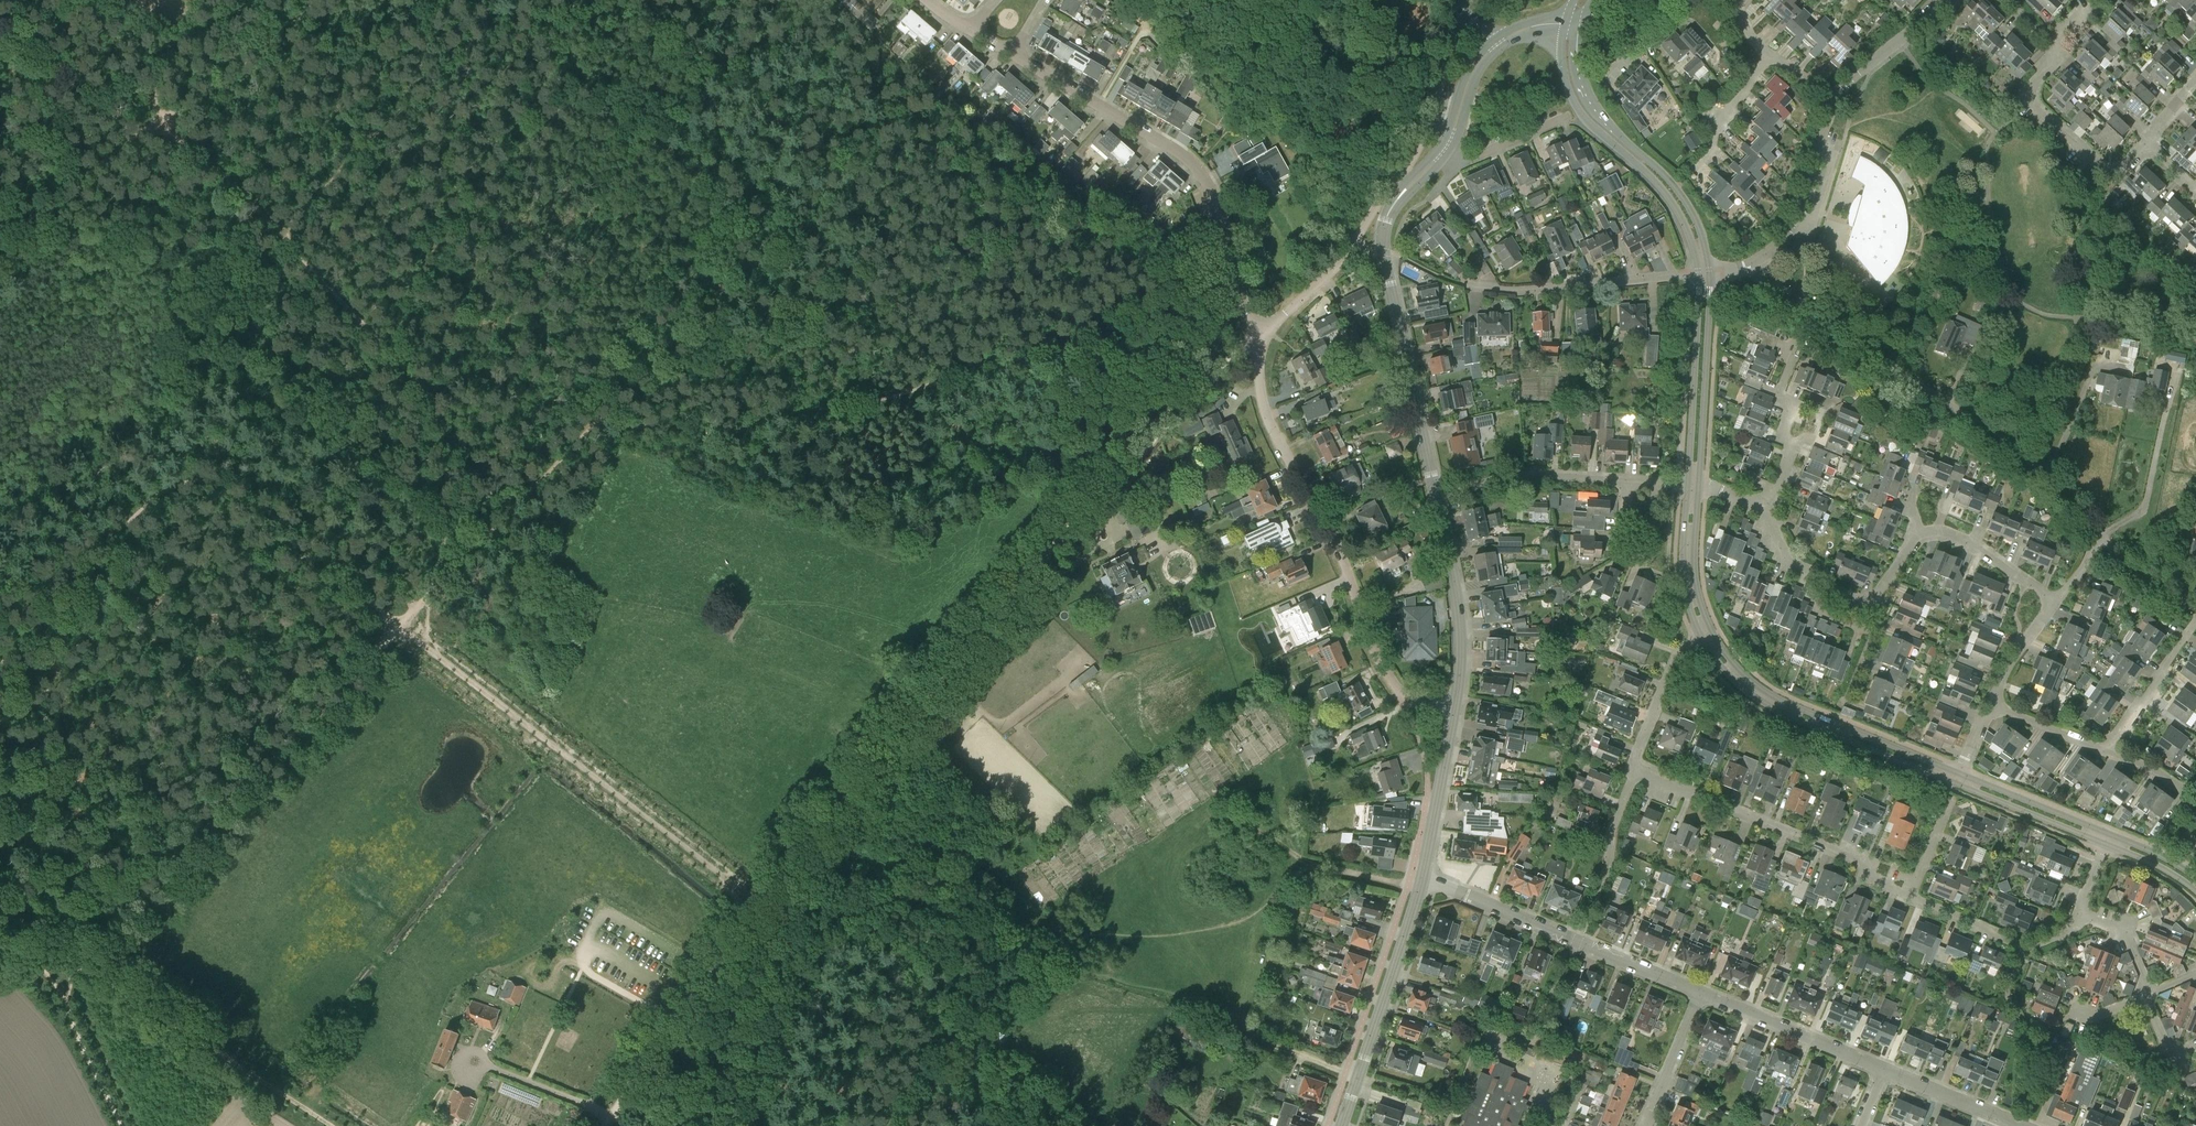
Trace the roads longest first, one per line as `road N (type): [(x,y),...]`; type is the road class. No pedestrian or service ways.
road 1 (track): [(0,587),(198,483),(227,486),(286,538),(405,621),(77,962)]
road 2 (track): [(636,0),(800,147),(816,184),(456,569)]
road 3 (track): [(1260,337),(1046,558),(756,907)]
road 4 (track): [(595,423),(728,432),(1208,314),(1253,345)]
road 5 (tertiary): [(1454,705),(1462,599),(1383,247),(1390,210),(1438,157)]
road 6 (track): [(456,569),(448,417),(440,402),(276,223),(156,129)]
road 7 (track): [(456,569),(405,621),(756,907)]
road 8 (unclassified): [(2101,536),(2037,464),(1766,286),(1750,266)]
road 9 (residential): [(1454,705),(1404,696),(1391,684),(1334,544),(1264,410),(1260,337)]
road 10 (residential): [(1260,337),(1237,295),(1213,195),(1192,162),(1013,56)]
road 11 (track): [(599,0),(544,15),(454,73),(276,223)]
road 12 (track): [(332,1125),(0,908)]
road 13 (residential): [(1637,770),(1863,864),(1872,880),(1911,896)]
road 14 (residential): [(1701,994),(1421,878)]
road 15 (primary): [(1957,779),(1769,701),(1707,637)]
road 16 (primary): [(1702,274),(1673,194),(1578,93),(1573,25)]
road 17 (track): [(756,907),(615,1113),(650,1125)]
road 18 (tertiary): [(1340,1125),(1421,878)]
road 19 (residential): [(2055,602),(1954,534),(1932,530),(1912,540),(1880,608)]
road 20 (residential): [(1466,286),(1551,289),(1702,274)]
road 21 (track): [(122,1125),(63,997),(31,956),(0,935)]
road 22 (residential): [(2146,145),(2125,167),(2110,170),(2037,107),(2032,90),(2056,61),(2051,44)]
road 23 (primary): [(1693,485),(1702,274)]
road 24 (track): [(320,0),(156,129)]
road 25 (track): [(156,129),(0,255)]
road 26 (residential): [(1885,1072),(1701,994)]
road 27 (track): [(156,129),(0,12)]
road 28 (tertiary): [(1834,99),(1794,222),(1750,266)]
road 29 (residential): [(1911,896),(2024,945),(2057,938),(2080,914)]
road 30 (residential): [(1756,504),(1778,491),(1791,454),(1784,433),(1794,406),(1779,393),(1795,352)]
road 31 (tertiary): [(1421,878),(1454,705)]
road 32 (primary): [(2107,839),(1957,779)]
road 33 (residential): [(2195,620),(2106,750)]
road 34 (residential): [(1707,637),(1674,658),(1637,770)]
road 35 (primary): [(1707,637),(1689,569),(1693,485)]
road 36 (tertiary): [(1951,0),(1834,99)]
road 37 (residential): [(2019,1125),(1885,1072)]
road 38 (residential): [(1645,1125),(1701,994)]
road 39 (tertiary): [(1438,157),(1473,71),(1495,46)]
road 40 (residential): [(1567,117),(1454,170)]
road 41 (residential): [(2106,750),(1990,706)]
road 42 (residential): [(1990,706),(2055,602)]
road 43 (unclassified): [(2195,610),(2136,575),(2101,536)]

